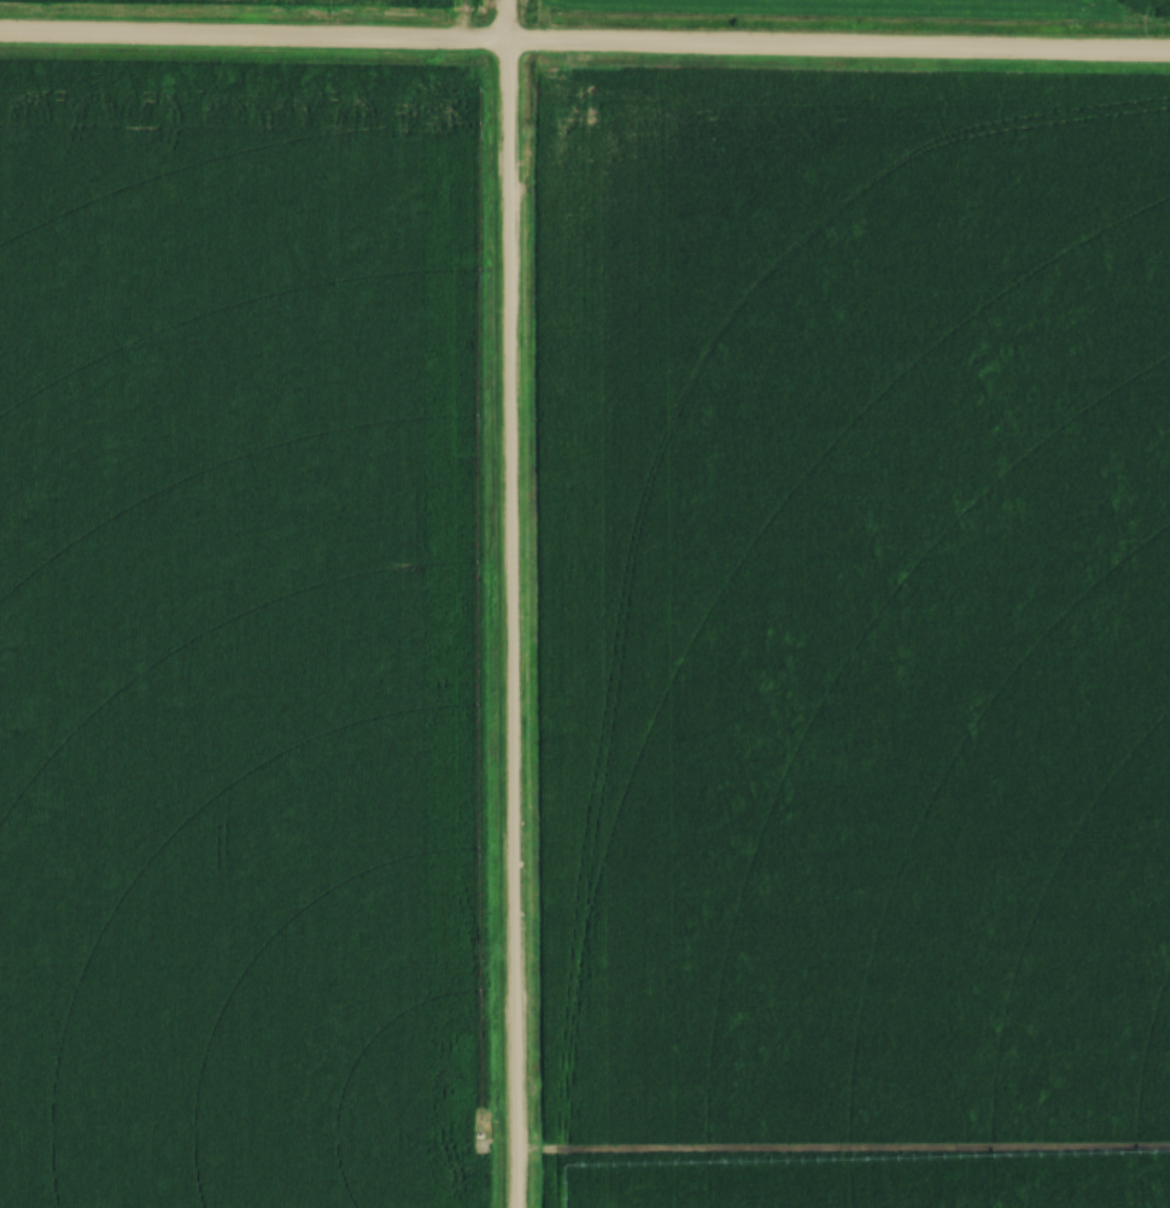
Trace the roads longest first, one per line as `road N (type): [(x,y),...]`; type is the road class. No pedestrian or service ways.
road 1 (residential): [(511,1207),(500,0)]
road 2 (residential): [(0,41),(1169,58)]

